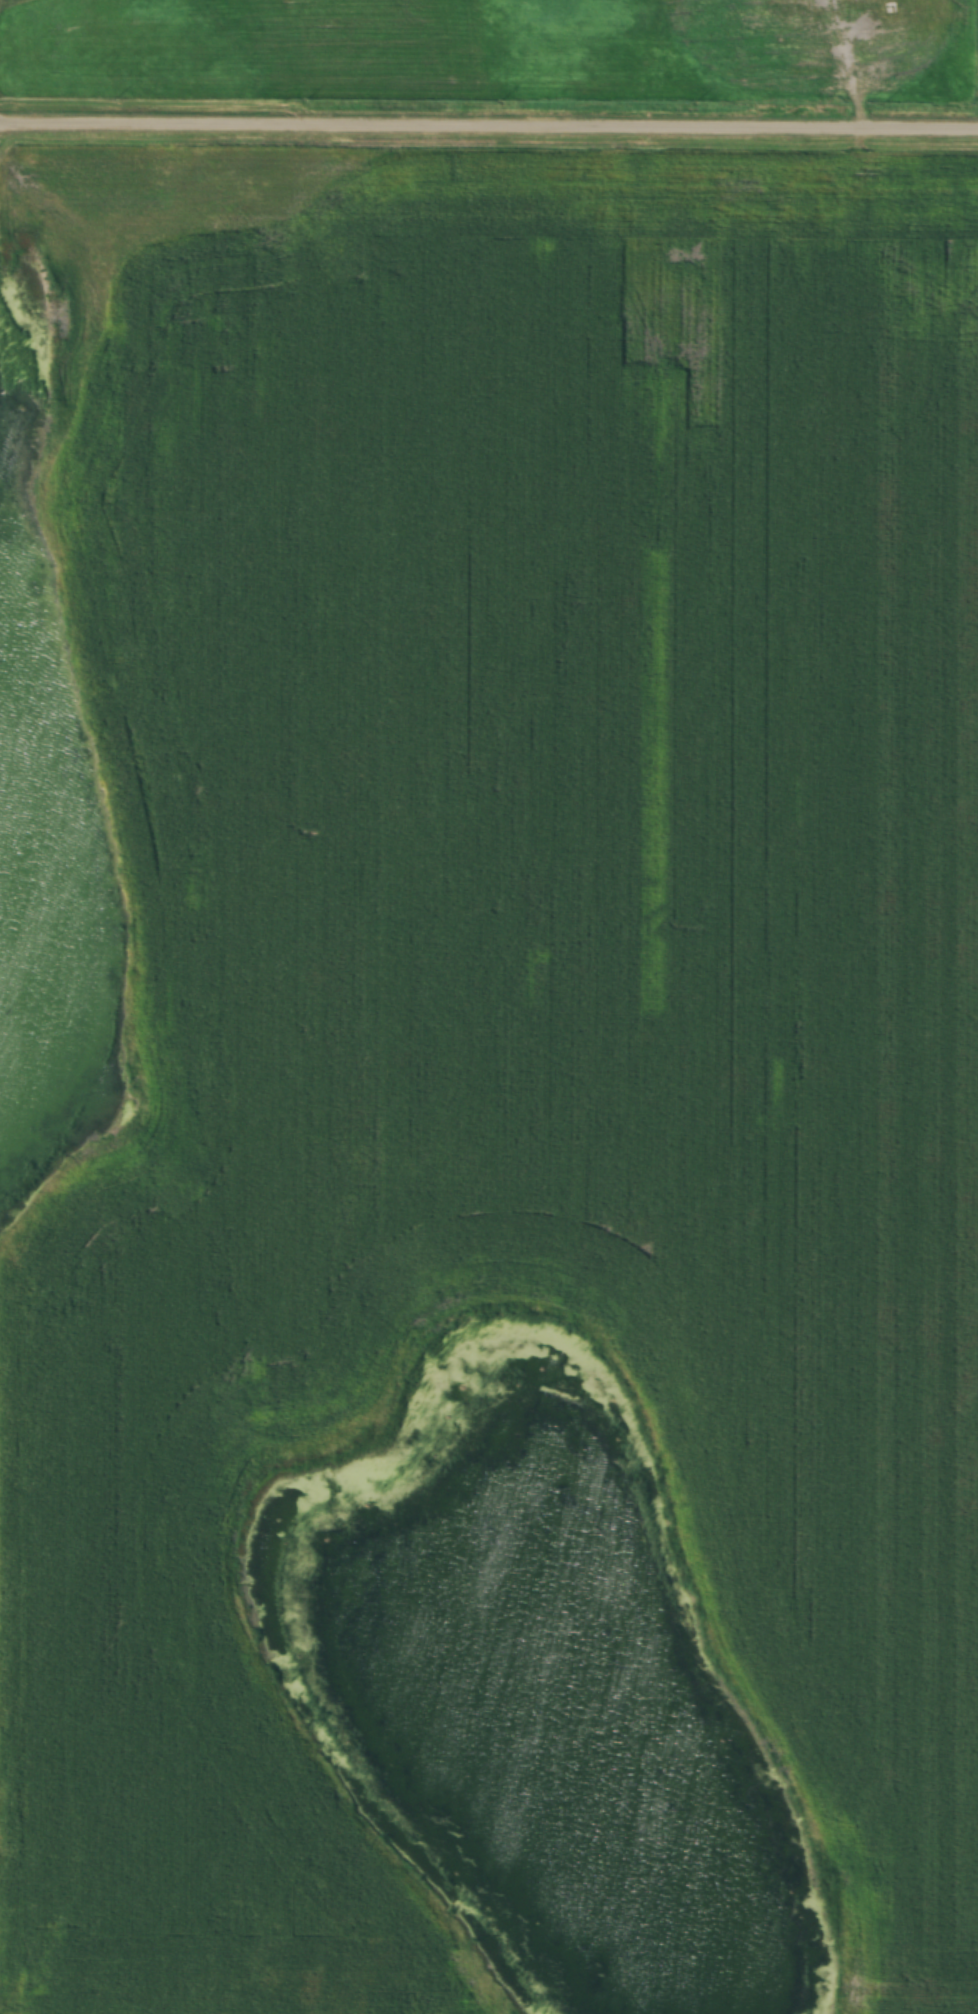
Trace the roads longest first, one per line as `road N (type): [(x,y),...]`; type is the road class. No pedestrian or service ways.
road 1 (residential): [(977,132),(0,122)]

